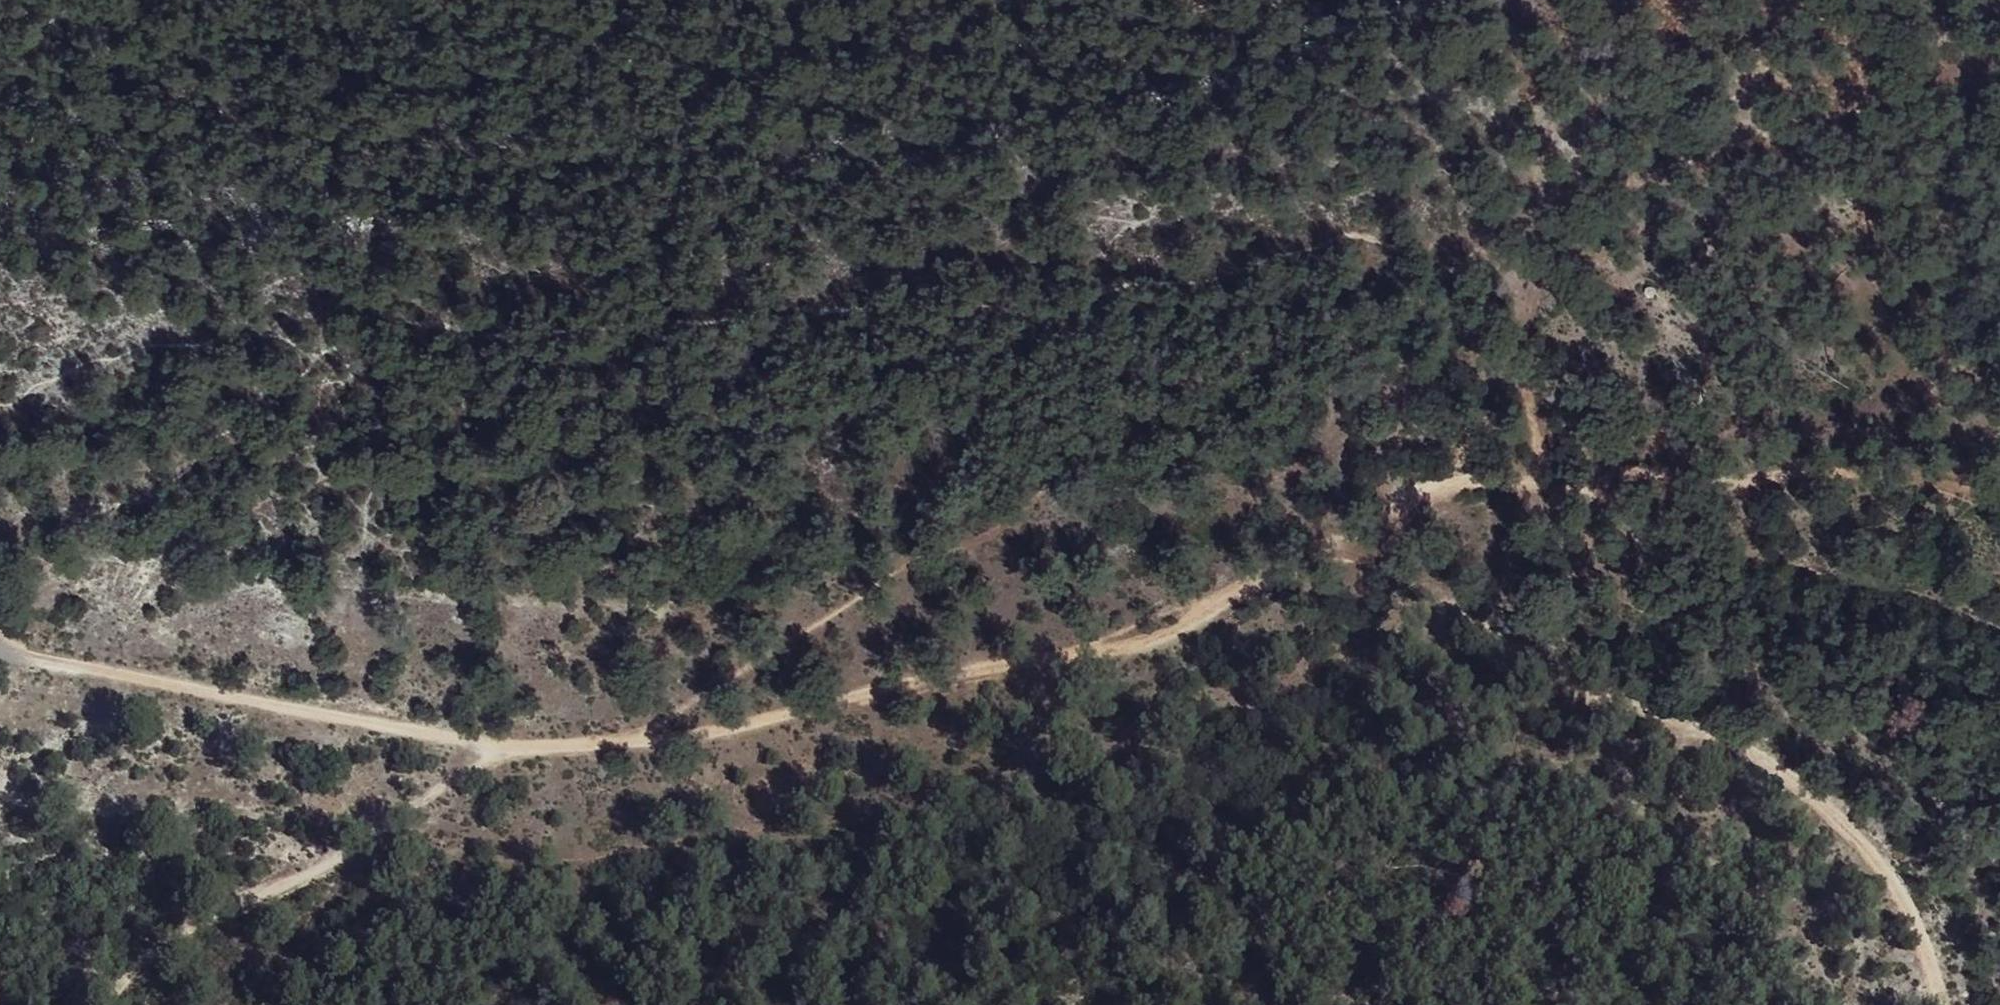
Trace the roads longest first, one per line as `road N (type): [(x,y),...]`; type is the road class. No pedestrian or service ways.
road 1 (track): [(0,652),(177,676),(508,751),(652,742),(929,678),(1156,642),(1313,569),(1548,495)]
road 2 (track): [(1548,495),(1858,471),(1999,502)]

